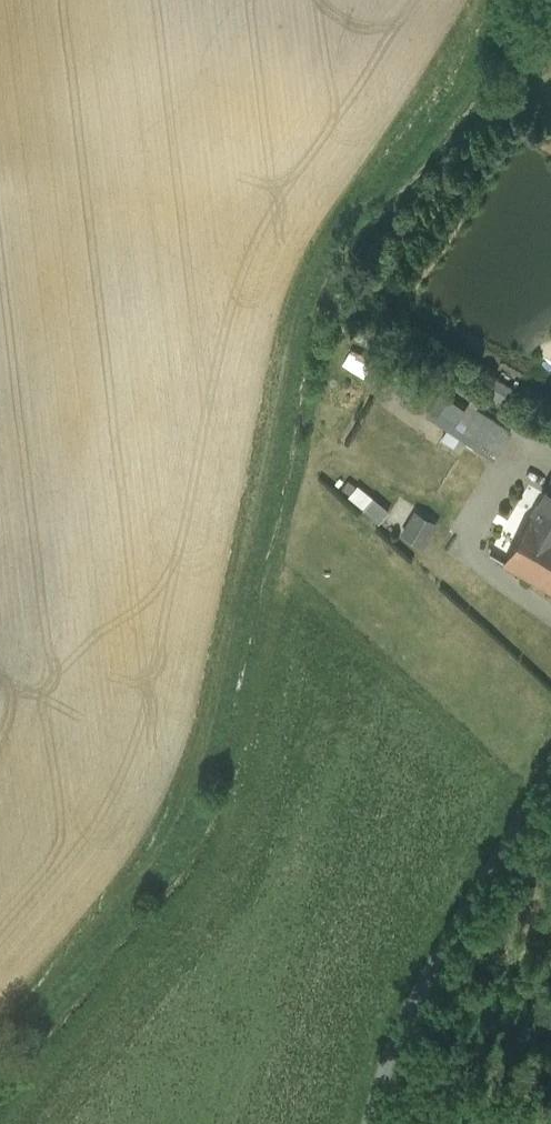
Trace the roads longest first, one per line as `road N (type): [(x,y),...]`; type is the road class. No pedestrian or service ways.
road 1 (unclassified): [(365,1123),(398,1018),(550,769)]

